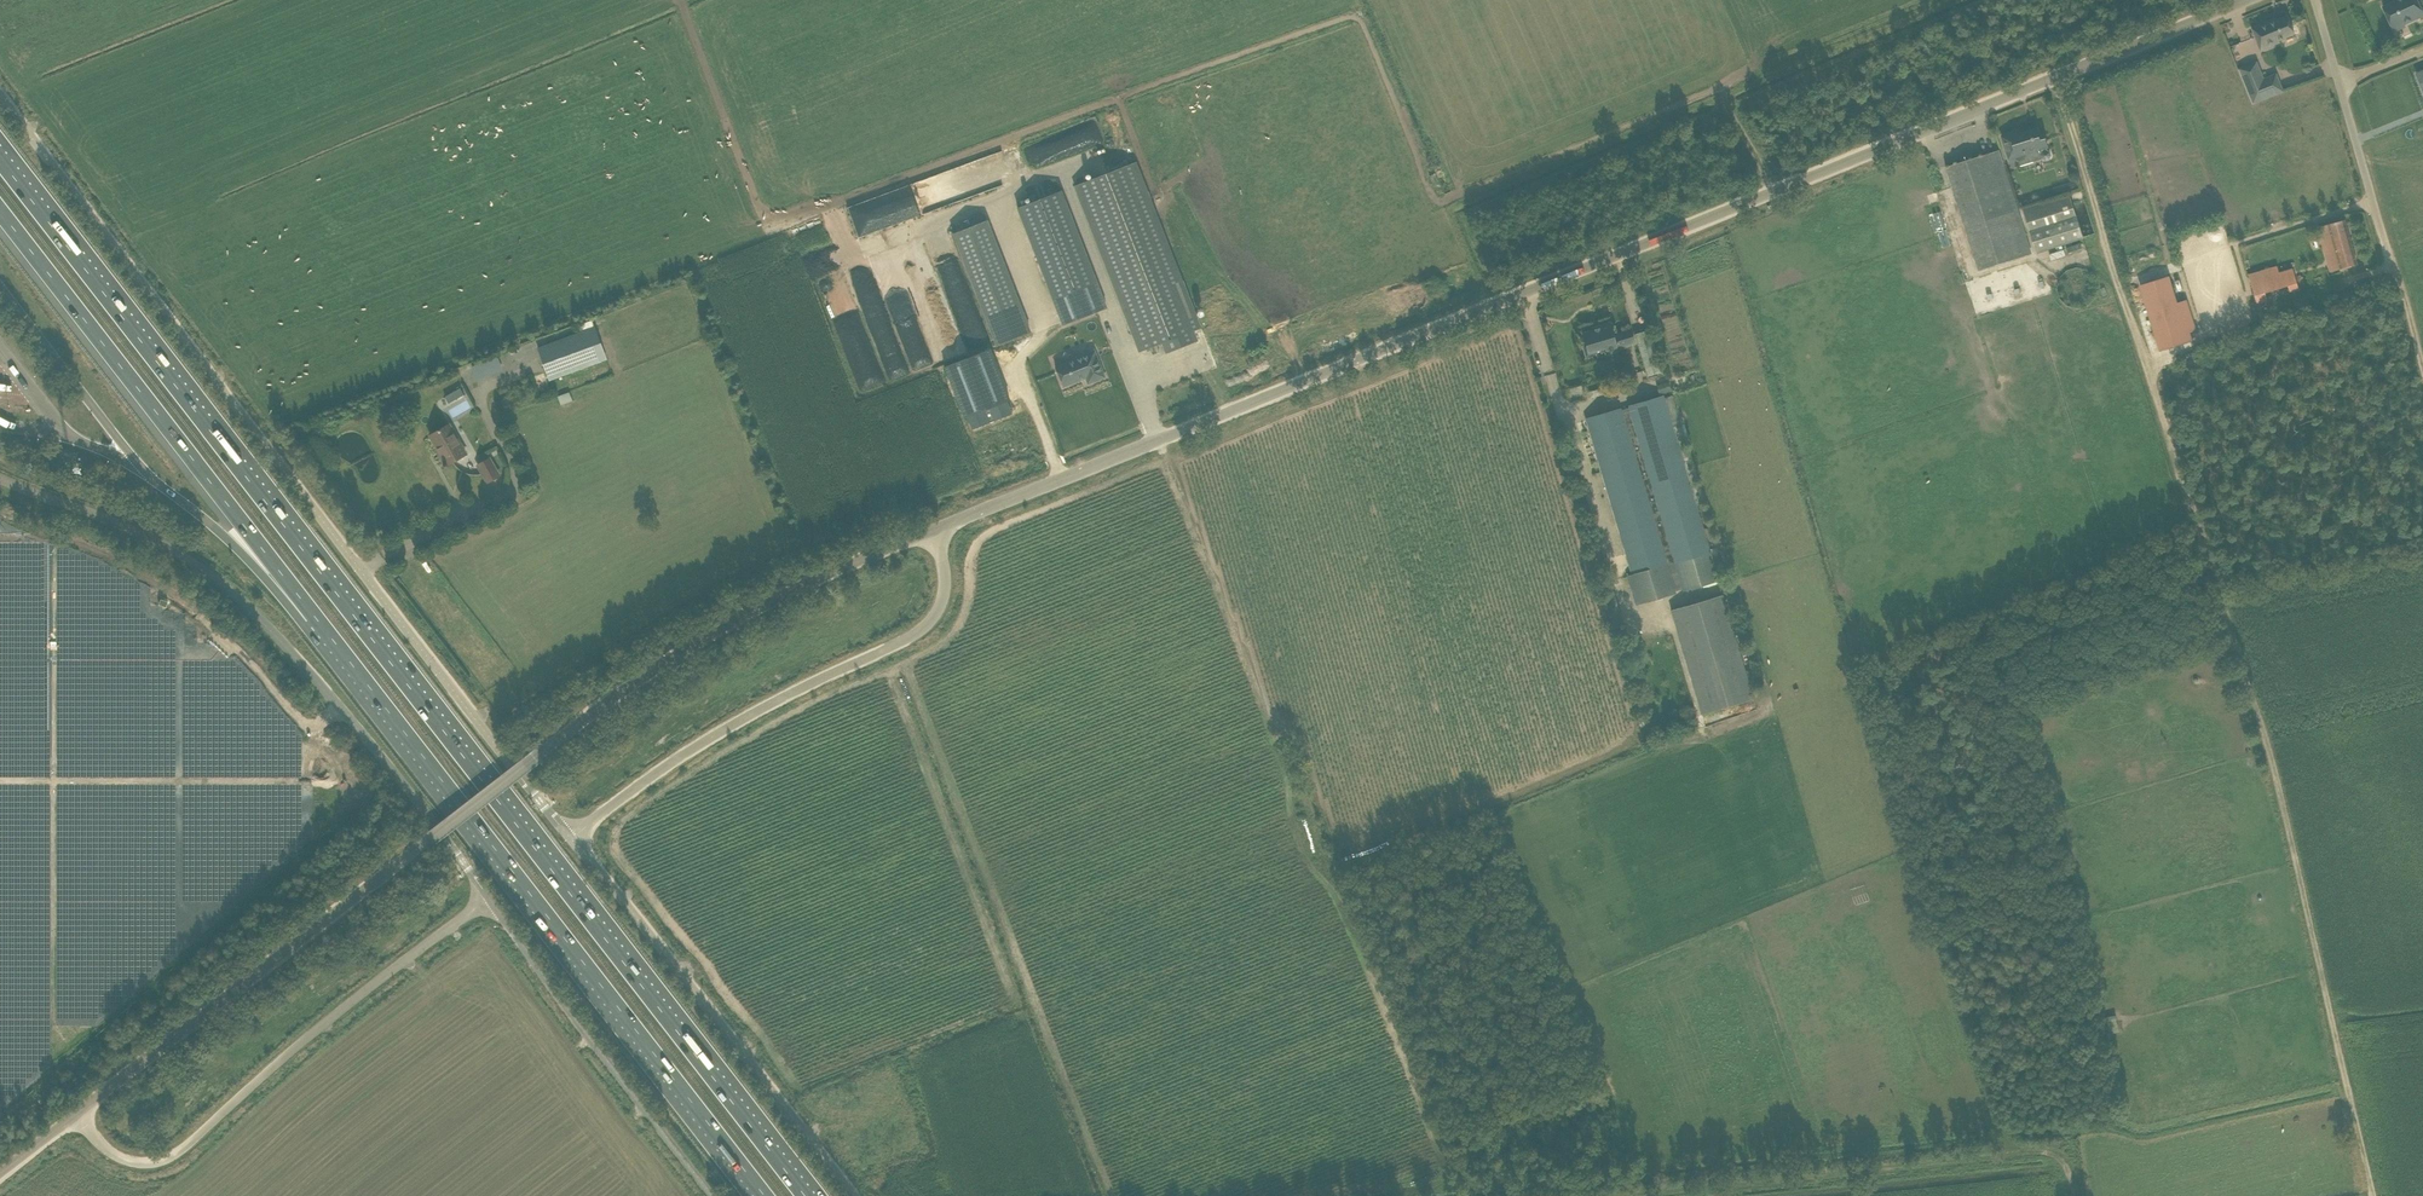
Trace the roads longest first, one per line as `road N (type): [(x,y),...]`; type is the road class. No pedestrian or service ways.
road 1 (unclassified): [(935,530),(2256,0)]
road 2 (motorway): [(806,1195),(554,860),(0,160)]
road 3 (track): [(2057,80),(2222,608),(2371,1195)]
road 4 (unclassified): [(75,1114),(429,837),(717,625),(791,584),(935,530)]
road 5 (unclassified): [(572,837),(0,91)]
road 6 (track): [(1469,1195),(1166,438)]
road 7 (motorway): [(314,615),(767,1195)]
road 8 (unclassified): [(486,898),(304,668),(210,577),(142,534),(0,480)]
road 9 (unclassified): [(75,1114),(98,1144),(135,1164),(159,1164),(486,898)]
road 10 (unclassified): [(572,837),(667,767),(918,635),(946,597),(935,530)]
road 11 (motorway): [(0,211),(314,615)]
road 12 (unclassified): [(854,1195),(572,837)]
road 13 (track): [(2010,1156),(1617,1195)]
road 14 (unclassified): [(718,1195),(486,898)]
road 15 (unclassified): [(2393,267),(2316,0)]
road 16 (motorway): [(173,494),(314,615)]

